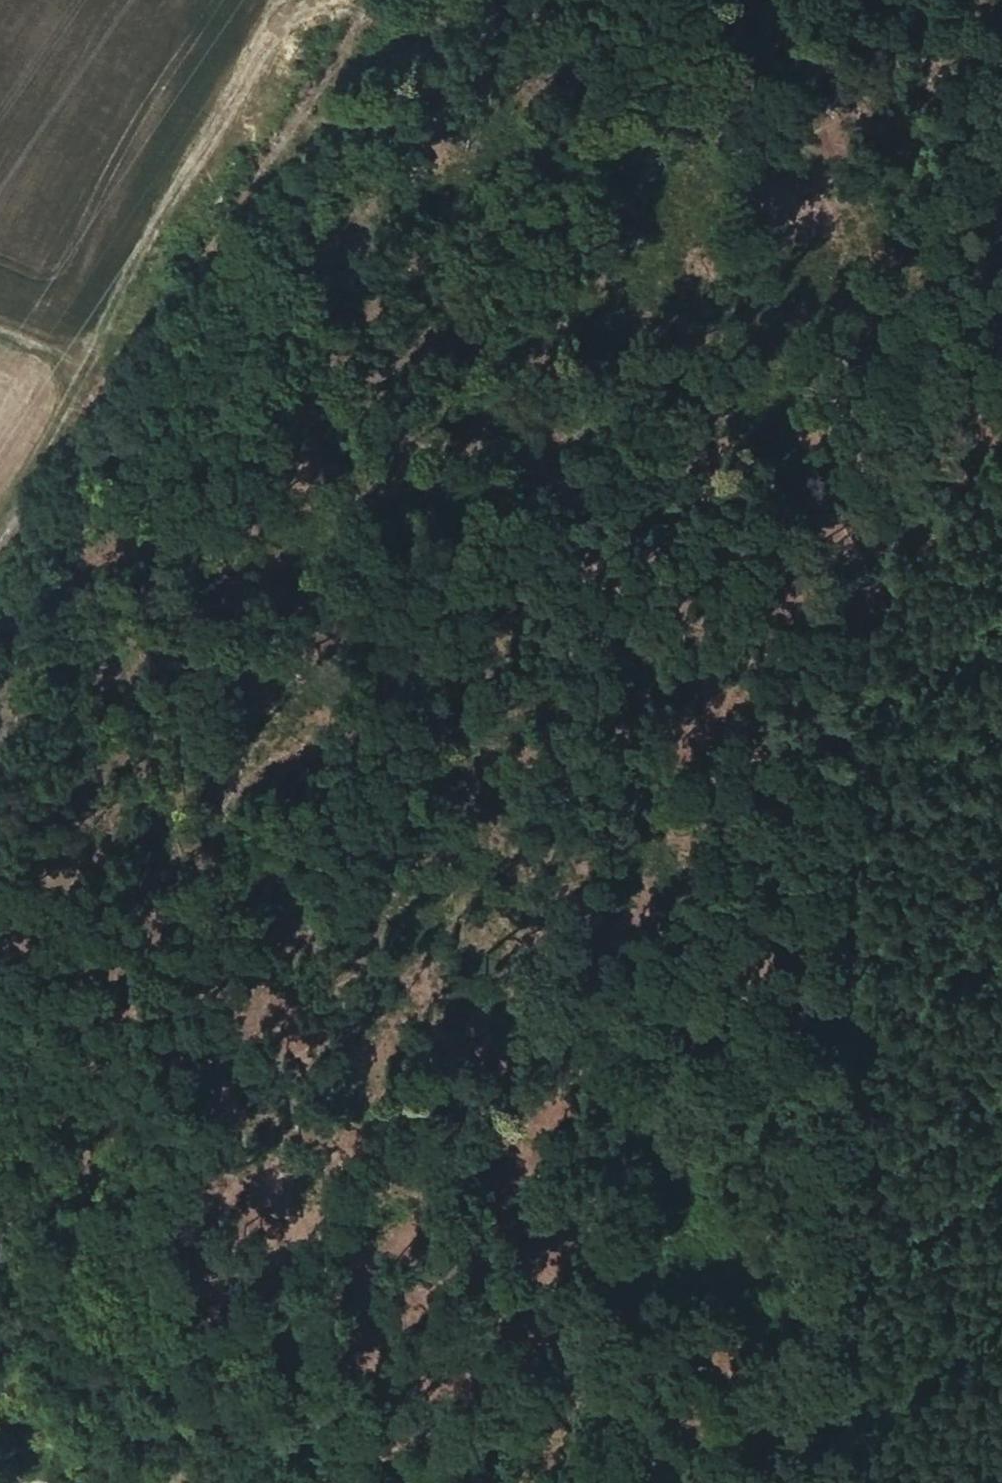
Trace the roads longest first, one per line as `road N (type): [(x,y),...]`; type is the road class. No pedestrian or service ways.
road 1 (track): [(319,0),(156,226),(98,376),(59,454),(0,540)]

